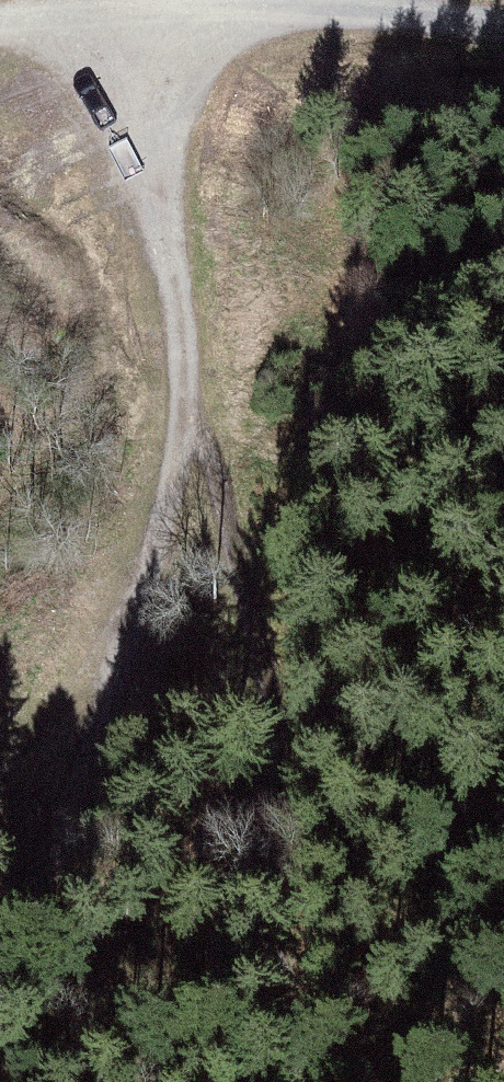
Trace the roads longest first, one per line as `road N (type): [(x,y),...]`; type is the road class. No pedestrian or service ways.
road 1 (track): [(212,446),(270,758),(291,1081)]
road 2 (track): [(169,25),(146,141),(212,446),(155,612)]
road 3 (track): [(155,612),(71,816),(0,1054)]
road 4 (track): [(503,27),(429,10),(169,25)]
road 5 (track): [(0,762),(155,612)]

